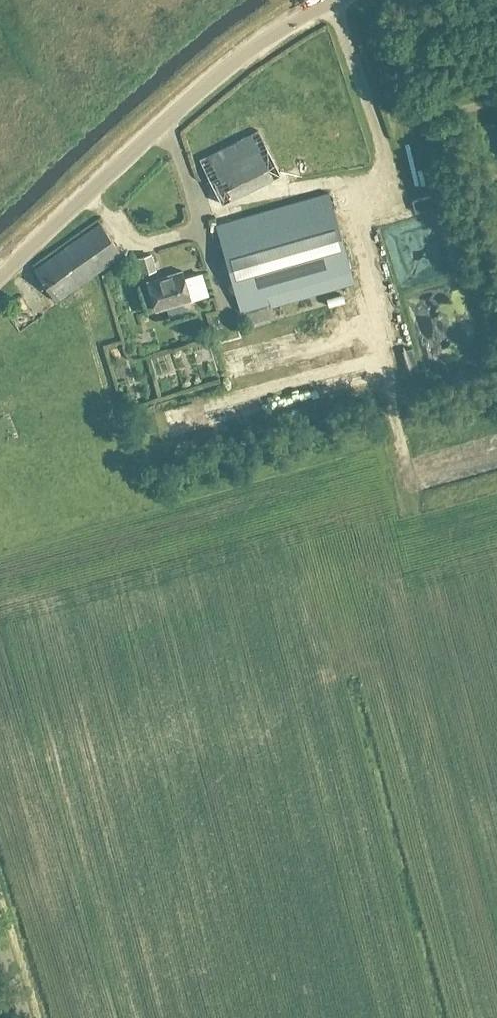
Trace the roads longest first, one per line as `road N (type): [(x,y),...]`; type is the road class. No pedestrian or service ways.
road 1 (unclassified): [(0,275),(229,66),(331,0)]

